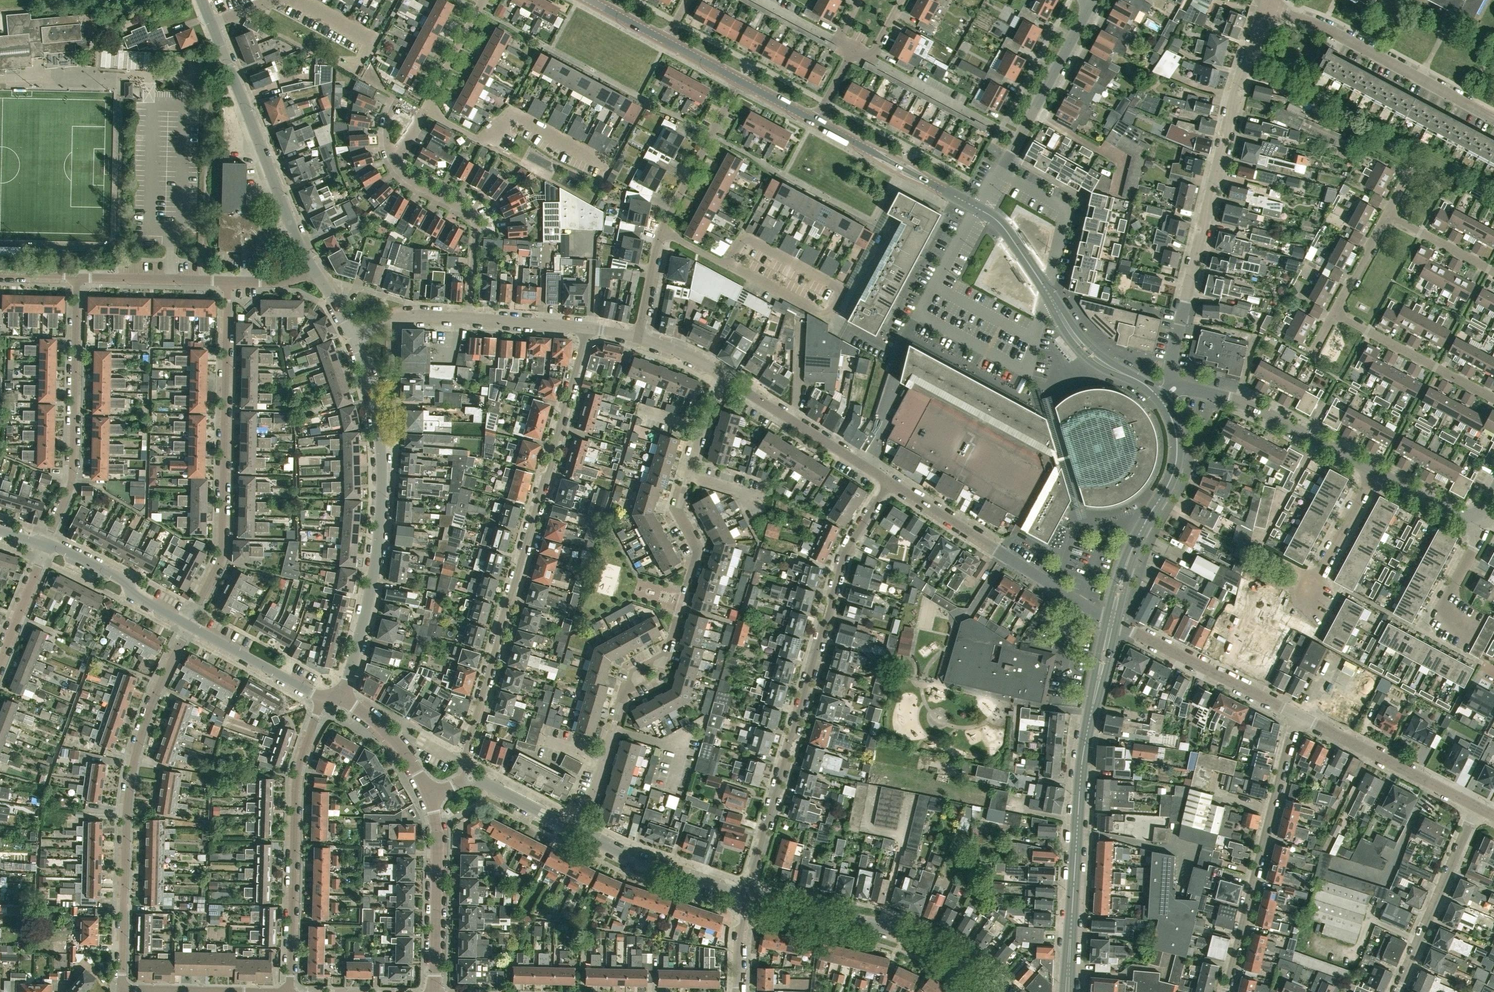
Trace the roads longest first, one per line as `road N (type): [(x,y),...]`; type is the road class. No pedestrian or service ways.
road 1 (residential): [(586,327),(465,755),(470,779)]
road 2 (residential): [(889,481),(845,559),(748,896)]
road 3 (unclassified): [(1178,385),(1171,362),(1236,92),(1266,4)]
road 4 (tertiary): [(1068,991),(1082,767),(1111,619)]
road 5 (residential): [(189,626),(136,757),(122,990)]
road 6 (unclassified): [(341,698),(375,563),(381,479),(377,415),(353,334)]
road 7 (residential): [(186,624),(221,550),(227,281)]
road 8 (residential): [(290,991),(297,775),(322,696)]
road 9 (residential): [(313,267),(201,0)]
road 10 (residential): [(613,729),(631,673),(670,646),(698,553),(679,508),(688,476)]
road 11 (residential): [(1230,991),(1296,715)]
road 12 (unclassified): [(638,337),(661,232),(740,81)]
road 13 (tertiary): [(1162,401),(1088,352),(1008,233),(977,208)]
road 14 (unclassified): [(999,991),(905,934),(748,896)]
road 15 (residential): [(77,278),(72,480),(46,544)]
road 16 (residential): [(1111,619),(889,481)]
road 17 (residential): [(1493,117),(1266,4)]
road 18 (residential): [(977,208),(1093,0)]
road 19 (tertiary): [(1111,619),(1127,562),(1175,467),(1175,428),(1162,401)]
road 20 (residential): [(1178,385),(1255,407),(1375,471)]
road 21 (unclassified): [(1296,715),(1111,619)]
road 22 (unclassified): [(1481,809),(1296,715)]
road 23 (residential): [(1481,809),(1399,991)]
road 24 (residential): [(469,318),(475,219),(395,161)]
road 25 (residential): [(434,991),(439,840),(430,794)]
road 26 (unclassified): [(889,481),(728,382)]
road 27 (unclassified): [(748,896),(577,829)]
road 28 (tertiary): [(977,208),(815,122)]
road 29 (residential): [(1493,398),(1333,313)]
road 30 (residential): [(186,624),(132,595),(123,580),(46,544)]
road 31 (residential): [(1323,610),(1309,596),(1375,471)]
road 32 (residential): [(322,696),(189,626)]
road 33 (residential): [(227,281),(77,278)]
road 34 (residential): [(1473,639),(1444,616),(1478,543),(1472,516)]
road 35 (residential): [(423,112),(483,0)]
road 36 (residential): [(0,660),(46,544)]
road 37 (residential): [(1493,271),(1387,214)]

